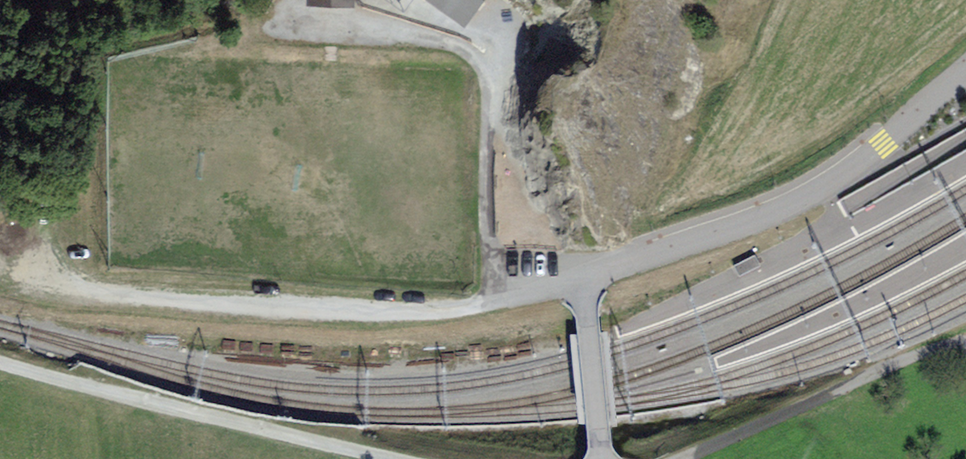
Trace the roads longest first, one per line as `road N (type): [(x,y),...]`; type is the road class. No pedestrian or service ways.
road 1 (track): [(71,297),(373,312),(455,311),(525,291)]
road 2 (residential): [(583,278),(766,216),(825,188),(965,72)]
road 3 (track): [(0,364),(412,458)]
road 4 (unclassified): [(600,458),(583,278)]

